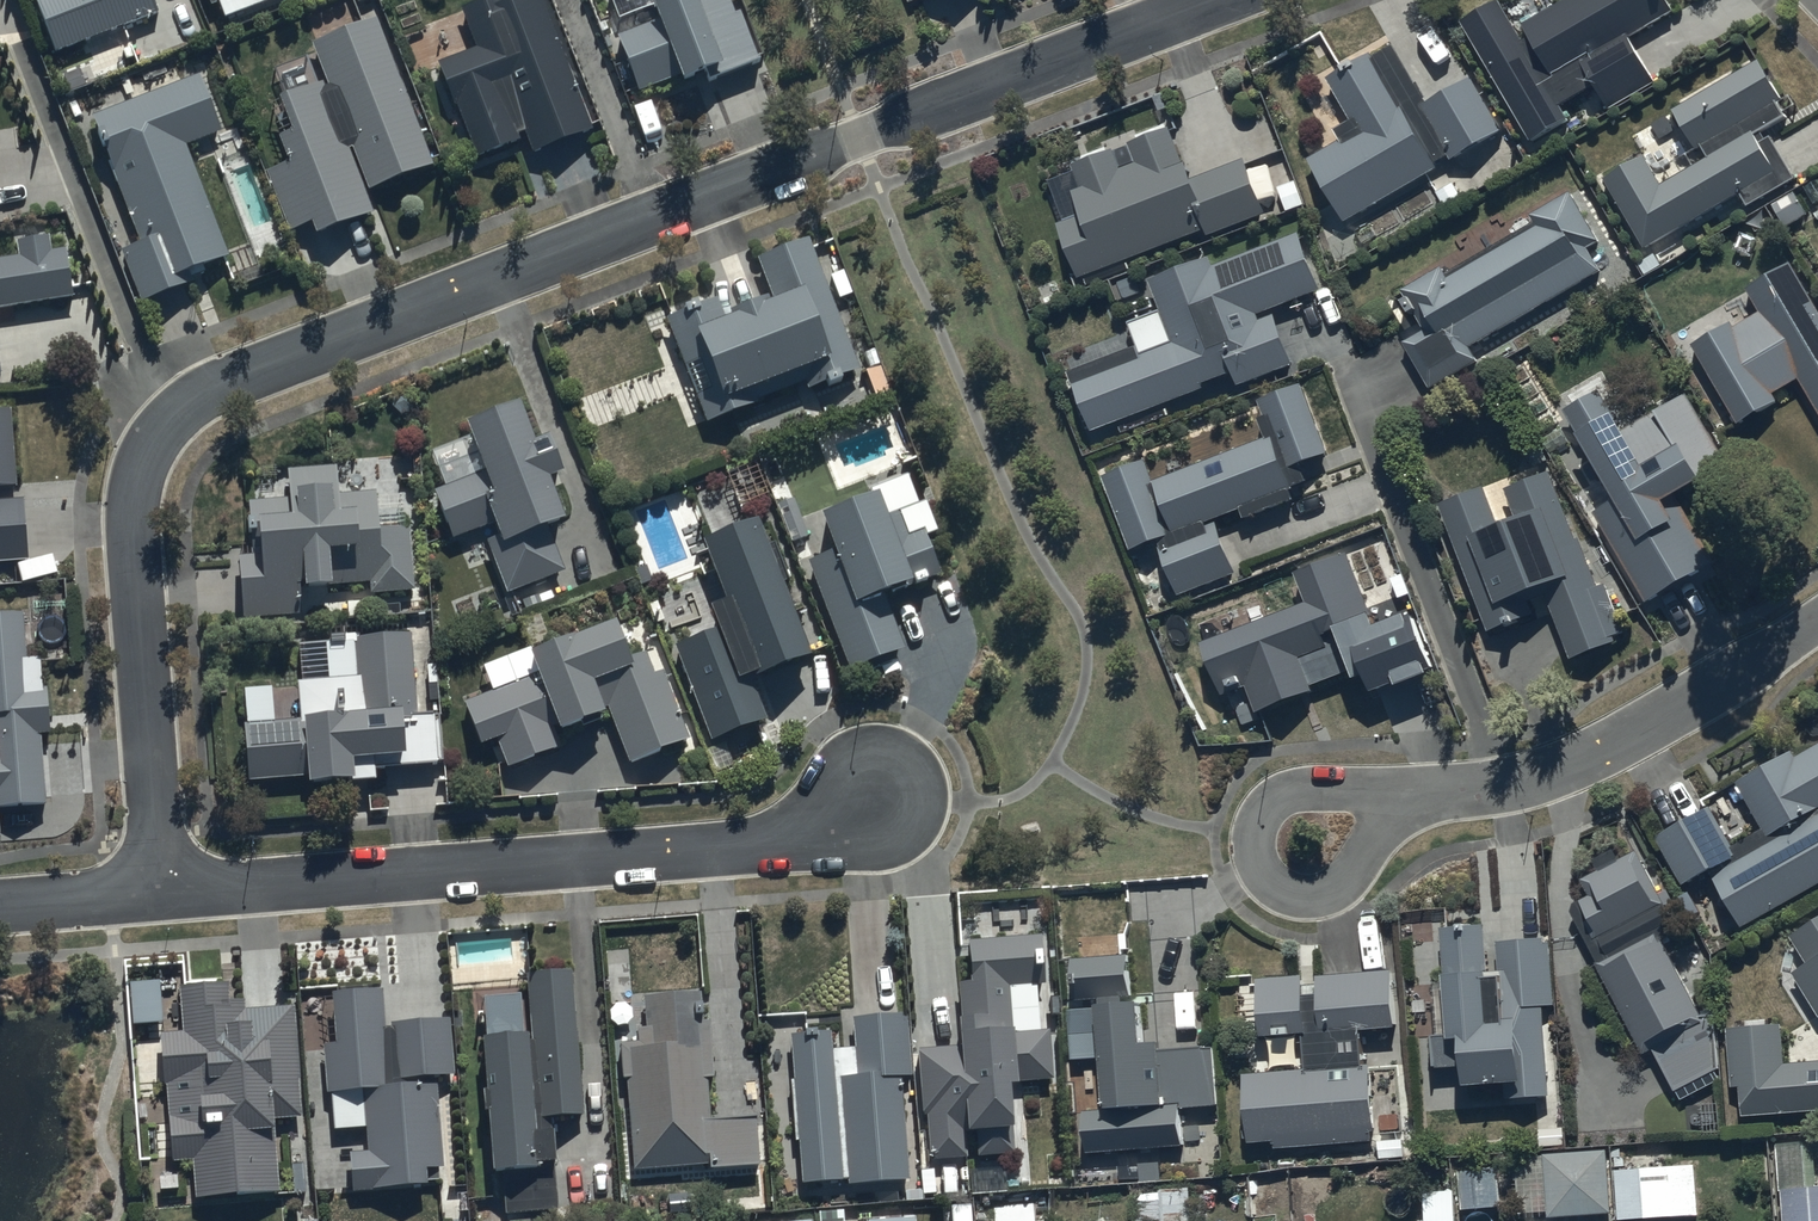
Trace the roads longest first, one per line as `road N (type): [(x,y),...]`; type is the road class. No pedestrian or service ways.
road 1 (residential): [(1215,0),(240,379),(162,428),(143,459),(132,531),(162,889)]
road 2 (residential): [(876,791),(833,838),(162,889)]
road 3 (residential): [(1817,623),(1608,749),(1557,771),(1413,802),(1304,843)]
road 4 (residential): [(162,889),(0,902)]

